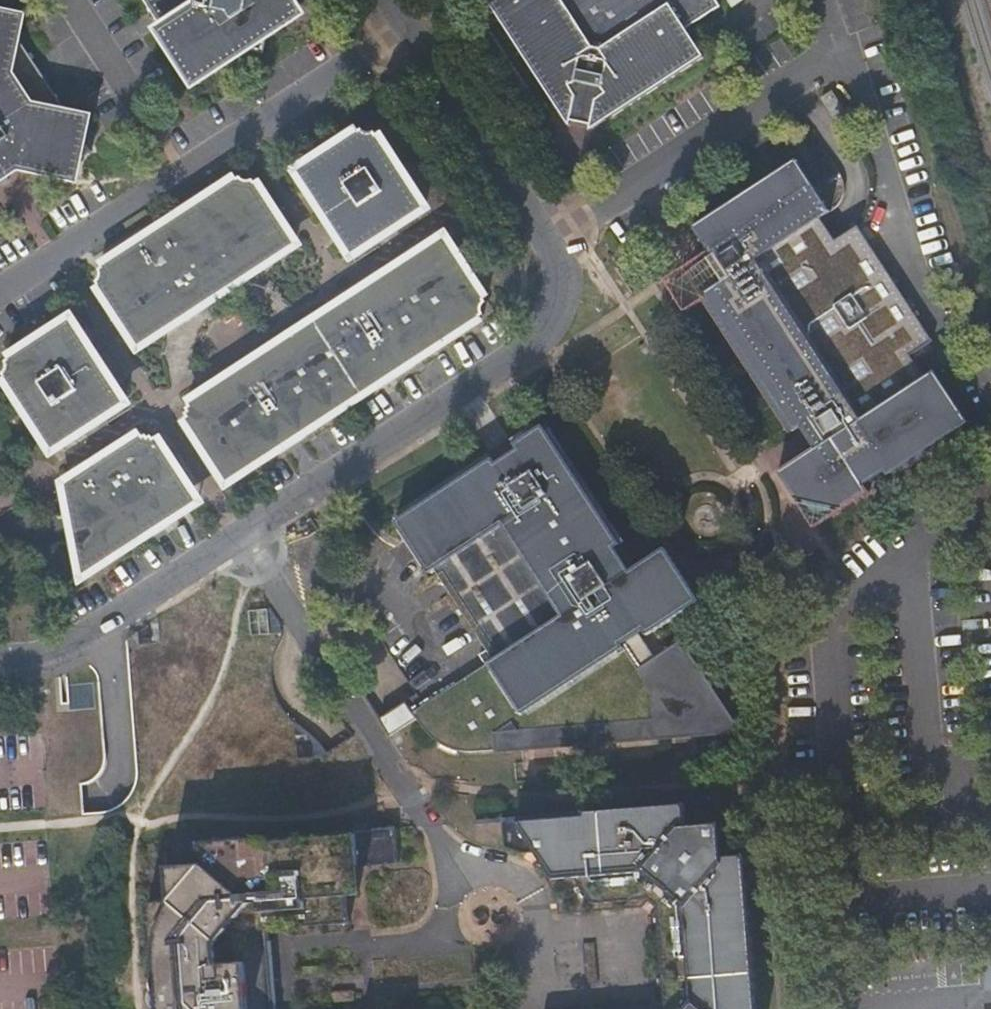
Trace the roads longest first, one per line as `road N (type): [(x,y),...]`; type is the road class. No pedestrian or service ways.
road 1 (unclassified): [(544,249),(550,294),(534,336),(69,642),(0,660)]
road 2 (unclassified): [(184,178),(402,31)]
road 3 (unclassified): [(544,249),(402,31)]
road 4 (unclassified): [(0,292),(184,178)]
road 5 (unclassified): [(184,178),(73,0)]

